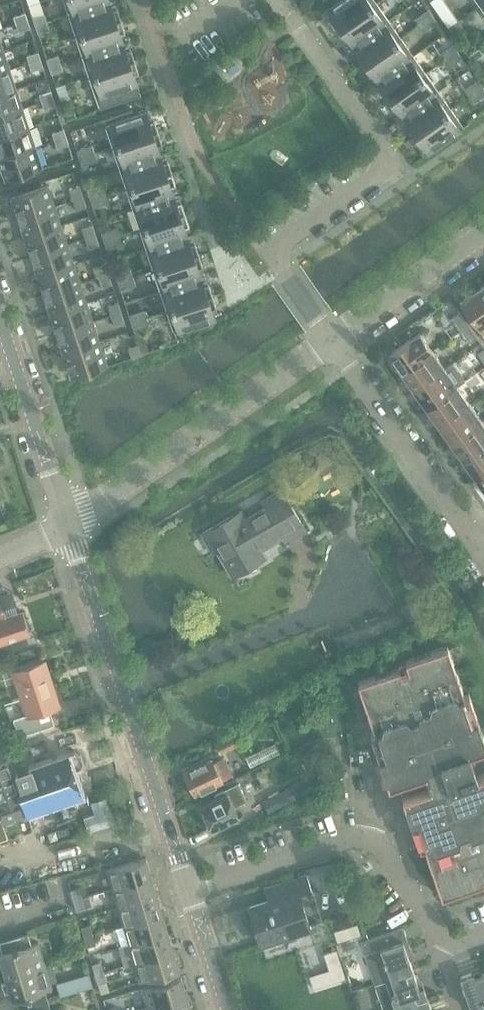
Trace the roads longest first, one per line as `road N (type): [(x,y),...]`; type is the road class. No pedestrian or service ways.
road 1 (residential): [(334,335),(275,246),(393,158),(282,0)]
road 2 (tertiary): [(188,885),(67,524)]
road 3 (residential): [(67,524),(334,335)]
road 4 (residential): [(188,885),(368,838),(380,842),(452,945)]
road 5 (residential): [(478,542),(334,335)]
road 6 (tertiary): [(67,524),(0,323)]
road 7 (residential): [(334,335),(483,231)]
road 8 (tertiary): [(224,1009),(188,885)]

